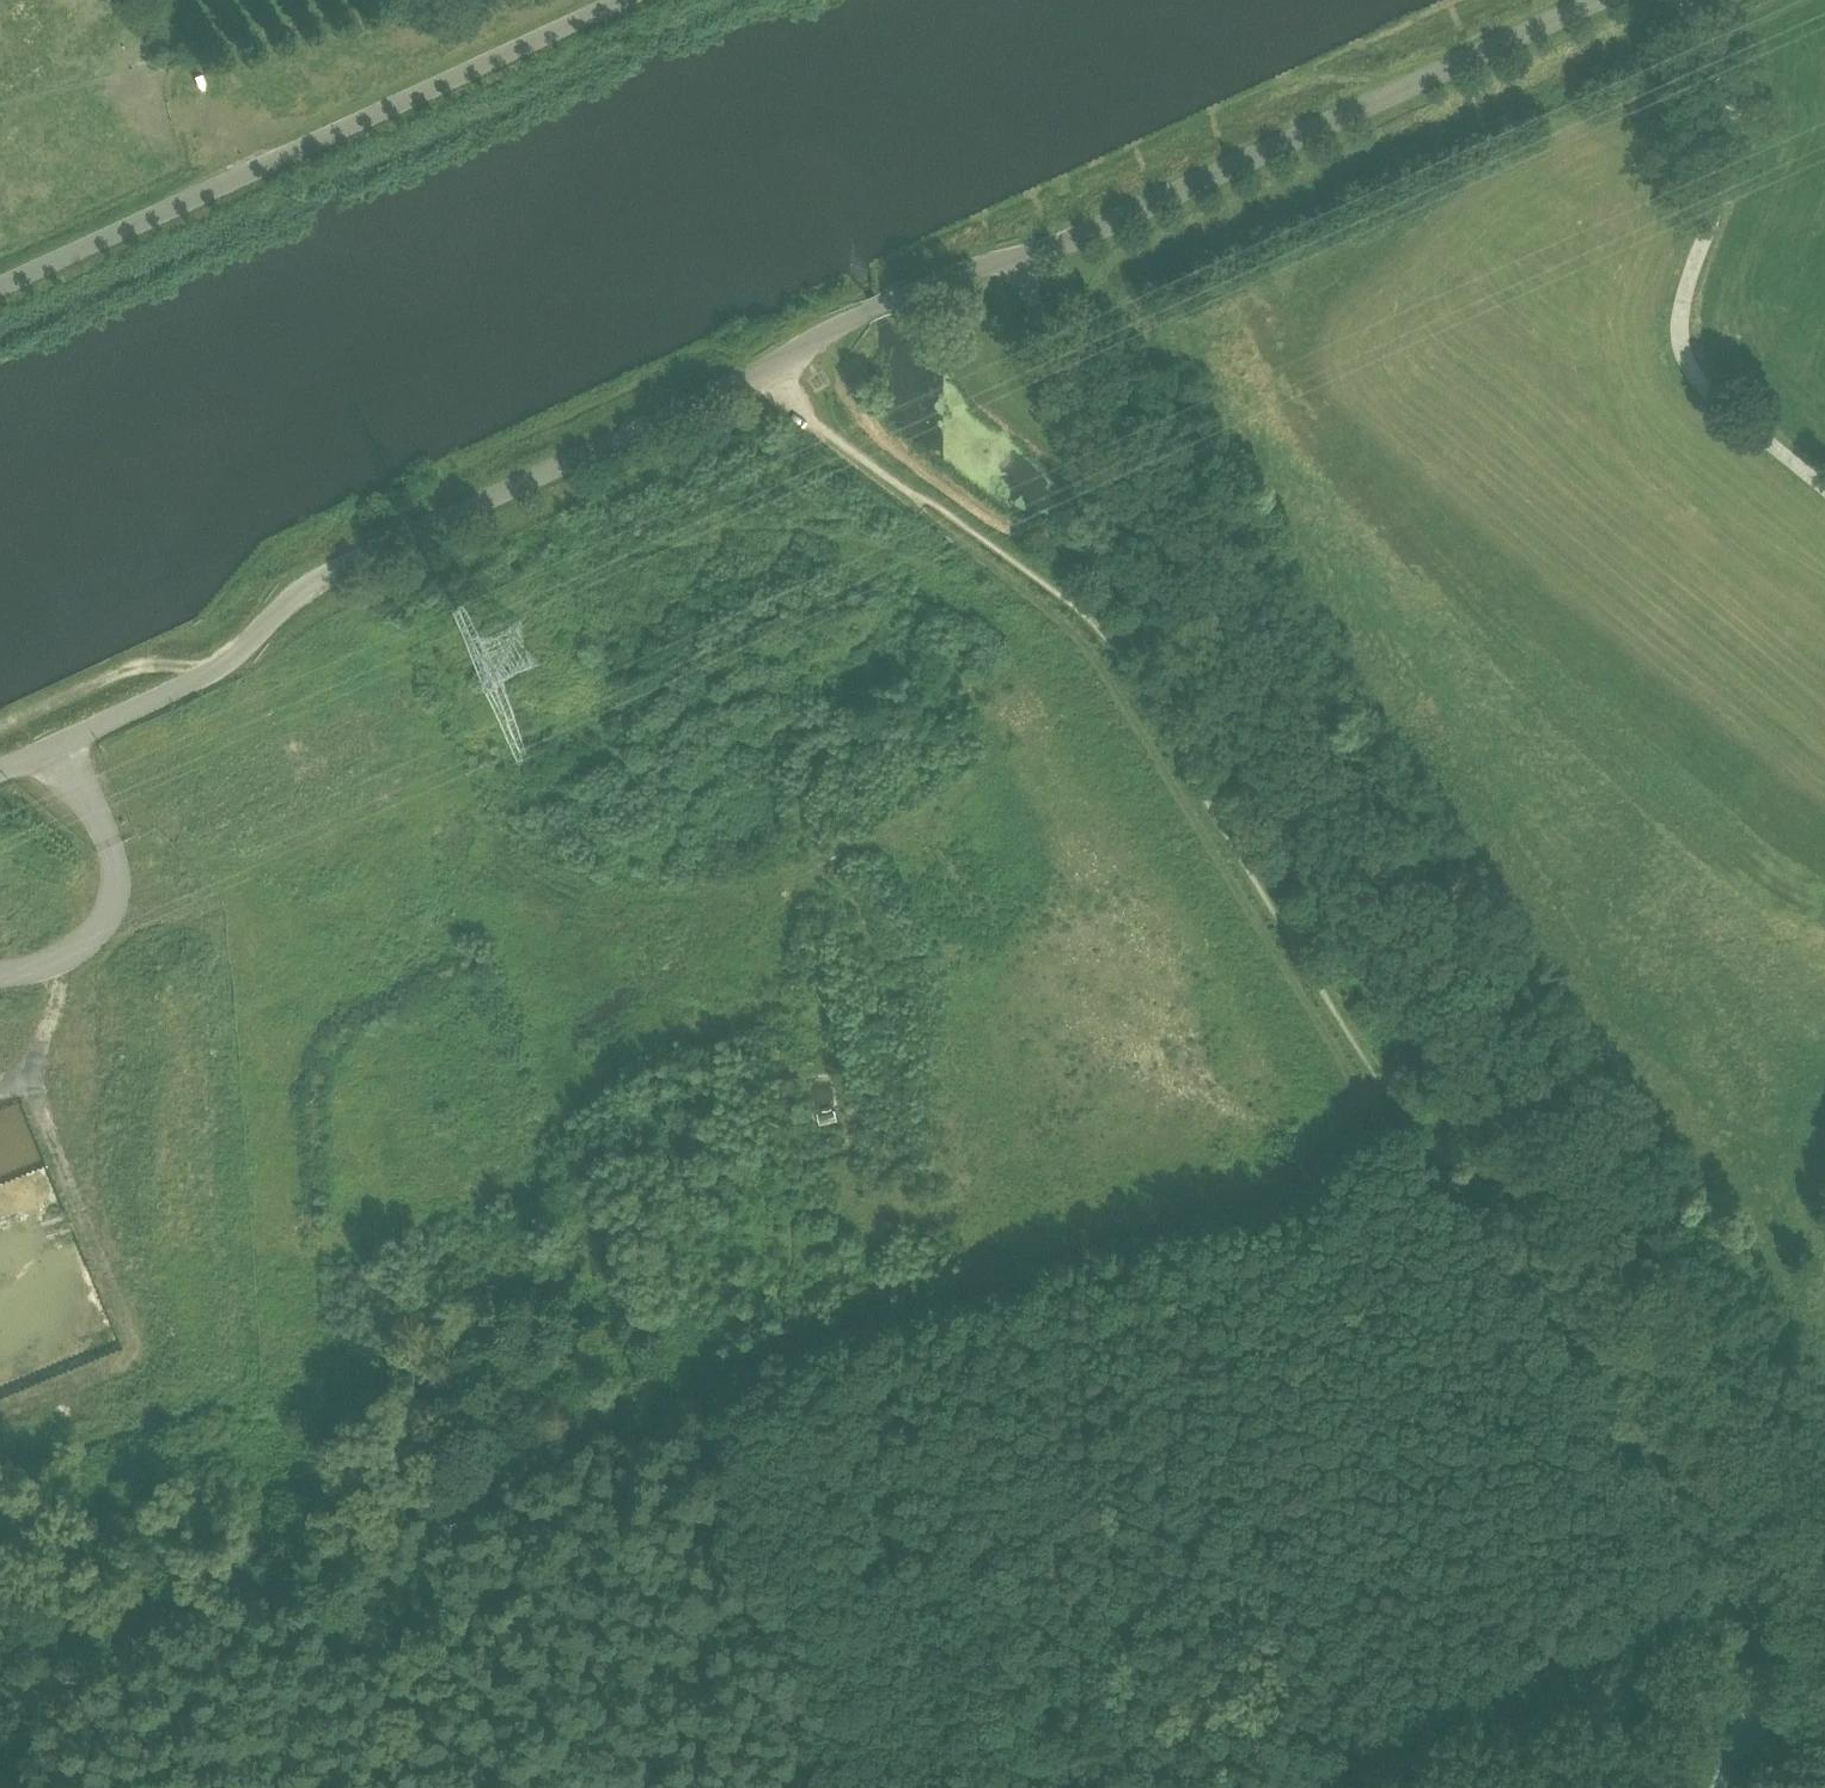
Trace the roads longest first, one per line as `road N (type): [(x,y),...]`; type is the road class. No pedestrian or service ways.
road 1 (unclassified): [(1606,0),(1043,259),(978,271),(806,345),(319,583),(236,662),(0,777)]
road 2 (track): [(906,507),(965,541),(1100,646),(1360,1062)]
road 3 (unclassified): [(0,293),(636,0)]
road 4 (track): [(1681,0),(1729,97),(1734,135),(1730,170),(1680,315),(1682,350),(1722,405),(1824,488)]
road 5 (track): [(761,373),(805,424),(906,507)]

